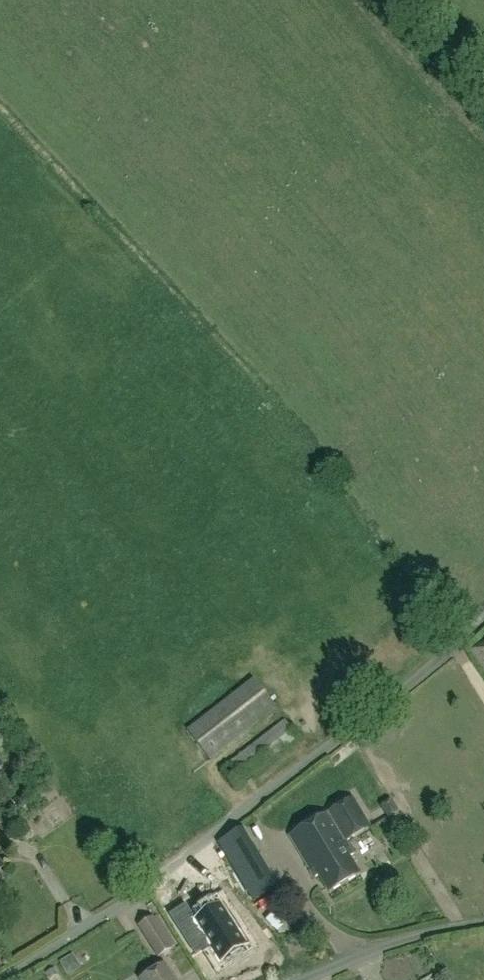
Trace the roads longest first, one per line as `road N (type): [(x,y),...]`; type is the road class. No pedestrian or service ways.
road 1 (unclassified): [(3,979),(111,912),(483,621)]
road 2 (unclassified): [(301,979),(367,953),(483,923)]

